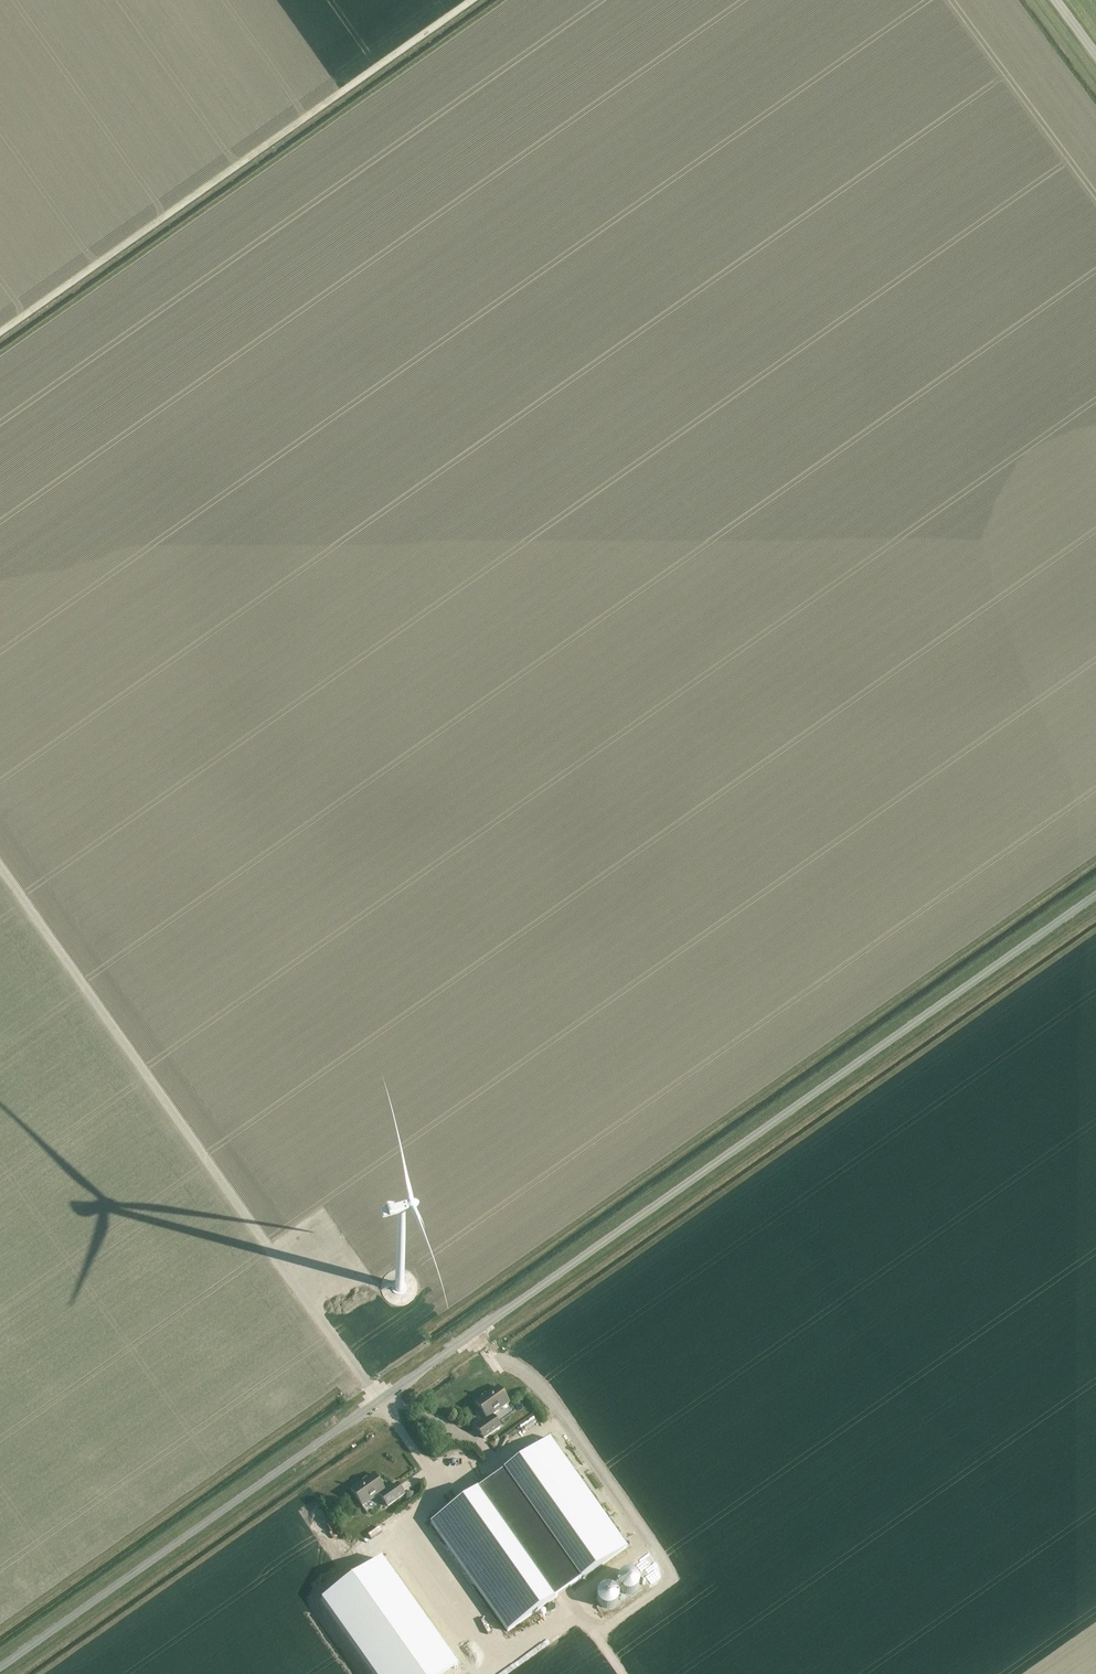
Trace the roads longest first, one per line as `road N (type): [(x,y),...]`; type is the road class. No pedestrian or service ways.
road 1 (unclassified): [(0,1662),(1095,899)]

